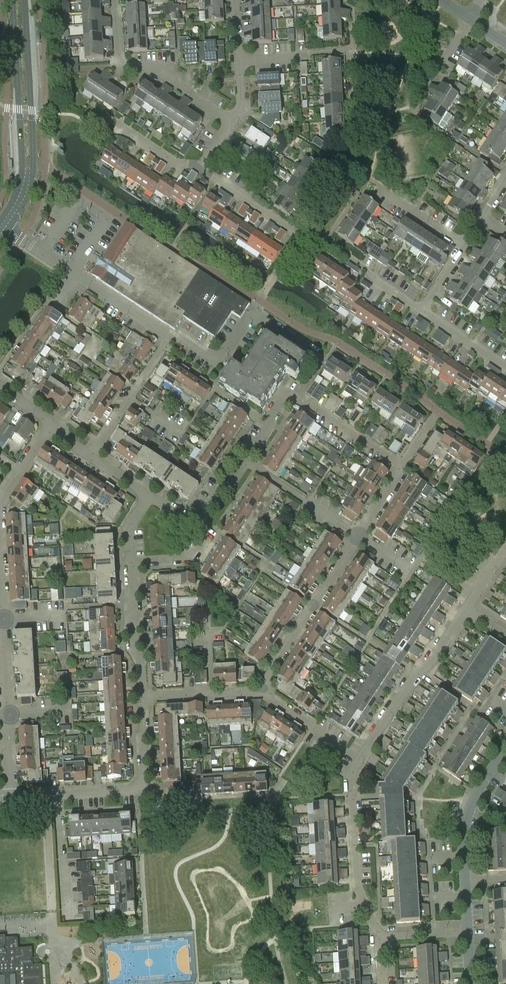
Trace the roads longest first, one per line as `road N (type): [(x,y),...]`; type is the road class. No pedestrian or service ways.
road 1 (residential): [(420,311),(327,243),(200,169)]
road 2 (residential): [(300,396),(324,360),(254,315),(218,361),(172,334)]
road 3 (tertiary): [(8,230),(34,168),(24,0)]
road 4 (tertiary): [(14,0),(23,175),(1,221)]
road 5 (residential): [(172,334),(8,230)]
road 6 (residential): [(235,123),(143,66),(122,62),(116,0)]
road 7 (residential): [(381,934),(357,888),(350,777),(361,757)]
road 8 (residential): [(259,689),(359,536)]
road 9 (residential): [(361,757),(466,609)]
road 10 (residential): [(172,334),(91,456)]
road 11 (residential): [(465,880),(468,814),(505,749)]
road 12 (residential): [(359,536),(246,463)]
road 13 (residential): [(143,697),(132,564)]
road 14 (residential): [(59,795),(68,921)]
road 15 (residential): [(361,757),(259,689)]

